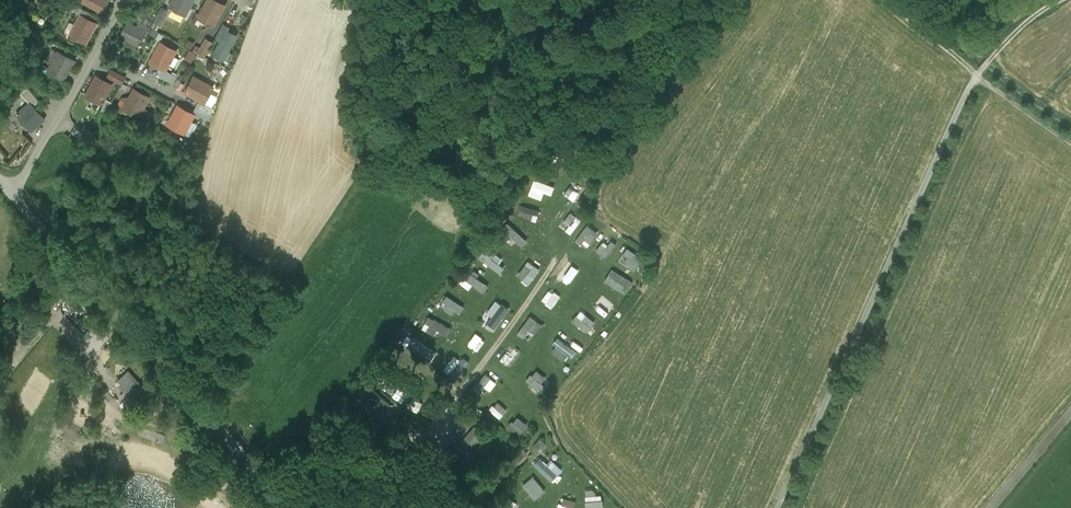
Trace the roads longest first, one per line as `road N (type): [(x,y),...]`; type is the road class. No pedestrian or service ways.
road 1 (track): [(976,77),(778,507)]
road 2 (unclassified): [(288,507),(13,196)]
road 3 (residential): [(94,55),(13,196)]

